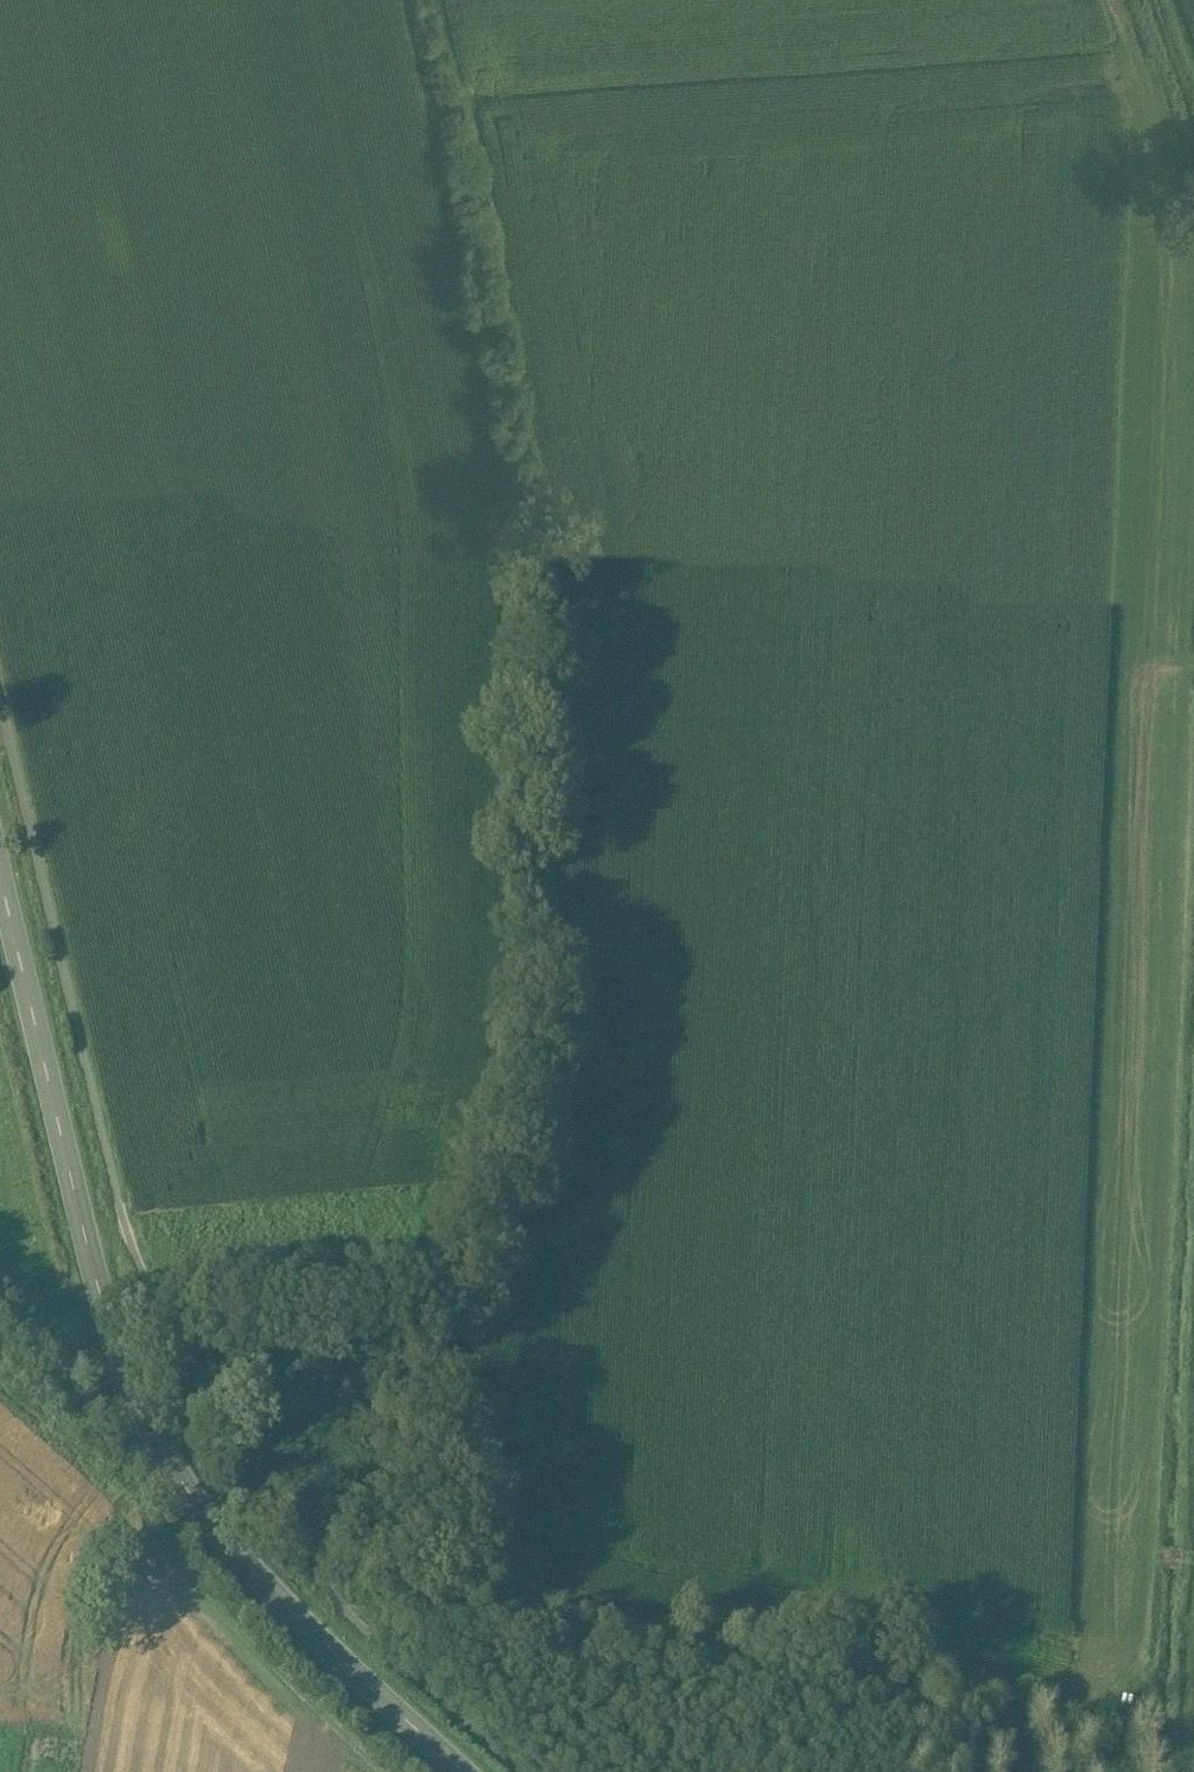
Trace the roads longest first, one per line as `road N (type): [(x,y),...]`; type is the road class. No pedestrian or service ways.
road 1 (secondary): [(0,872),(101,1296),(153,1429),(214,1525),(306,1624),(466,1771)]

